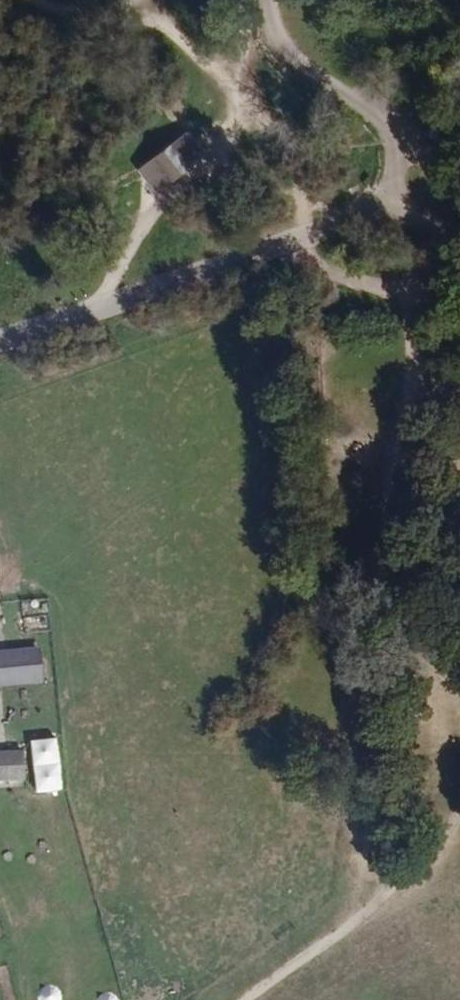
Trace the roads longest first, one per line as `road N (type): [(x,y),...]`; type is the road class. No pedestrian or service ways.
road 1 (unclassified): [(388,146),(367,110),(278,47),(263,0)]
road 2 (unclassified): [(388,146),(381,205),(459,234)]

